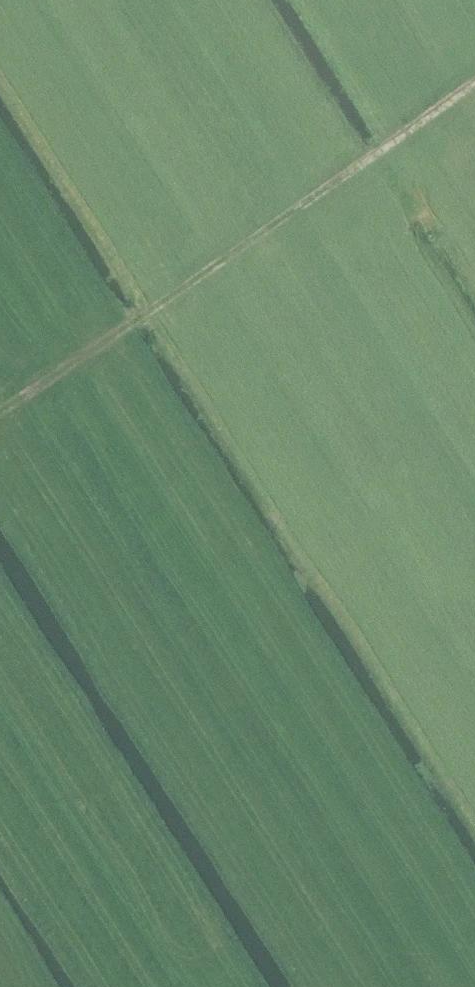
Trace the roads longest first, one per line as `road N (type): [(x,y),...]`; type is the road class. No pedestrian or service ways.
road 1 (track): [(0,409),(474,85)]

